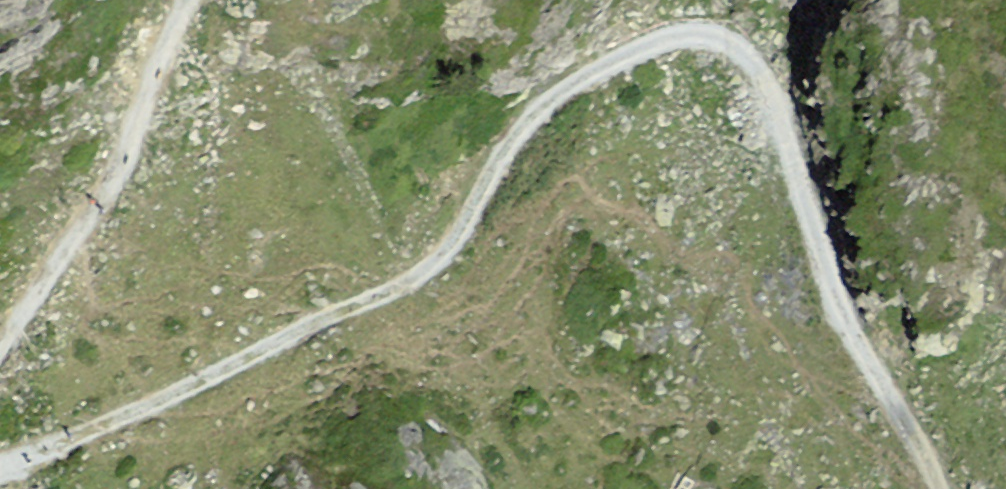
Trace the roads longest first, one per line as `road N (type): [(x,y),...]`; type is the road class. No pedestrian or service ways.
road 1 (track): [(0,478),(422,285),(524,122),(646,49),(725,48),(745,61),(774,107)]
road 2 (track): [(938,488),(840,322),(803,170),(774,107)]
road 3 (track): [(0,352),(118,177),(154,70),(197,0)]

